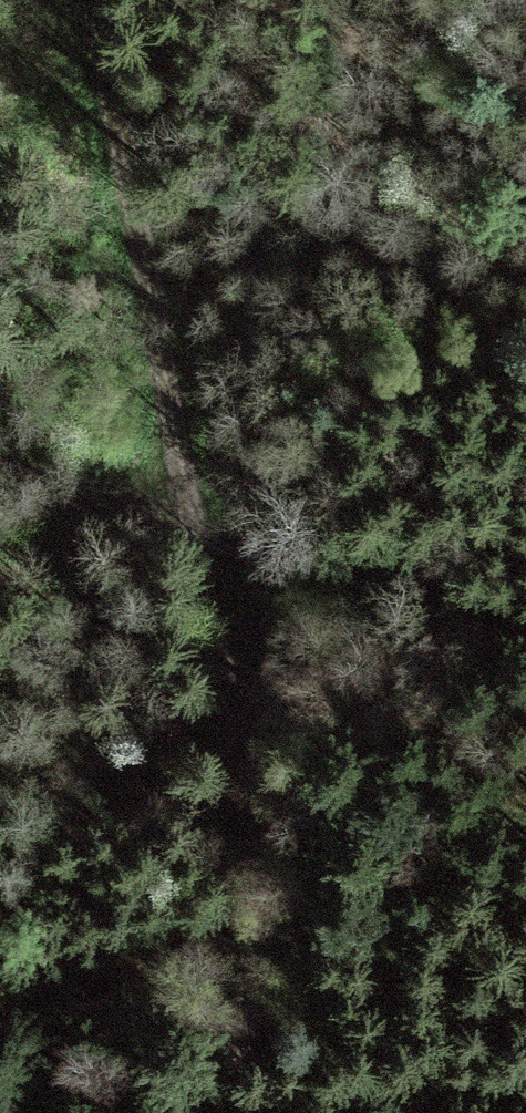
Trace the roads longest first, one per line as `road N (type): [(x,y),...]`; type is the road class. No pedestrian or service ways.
road 1 (track): [(93,0),(188,514),(195,837),(157,1112)]
road 2 (track): [(0,428),(188,514),(525,631)]

